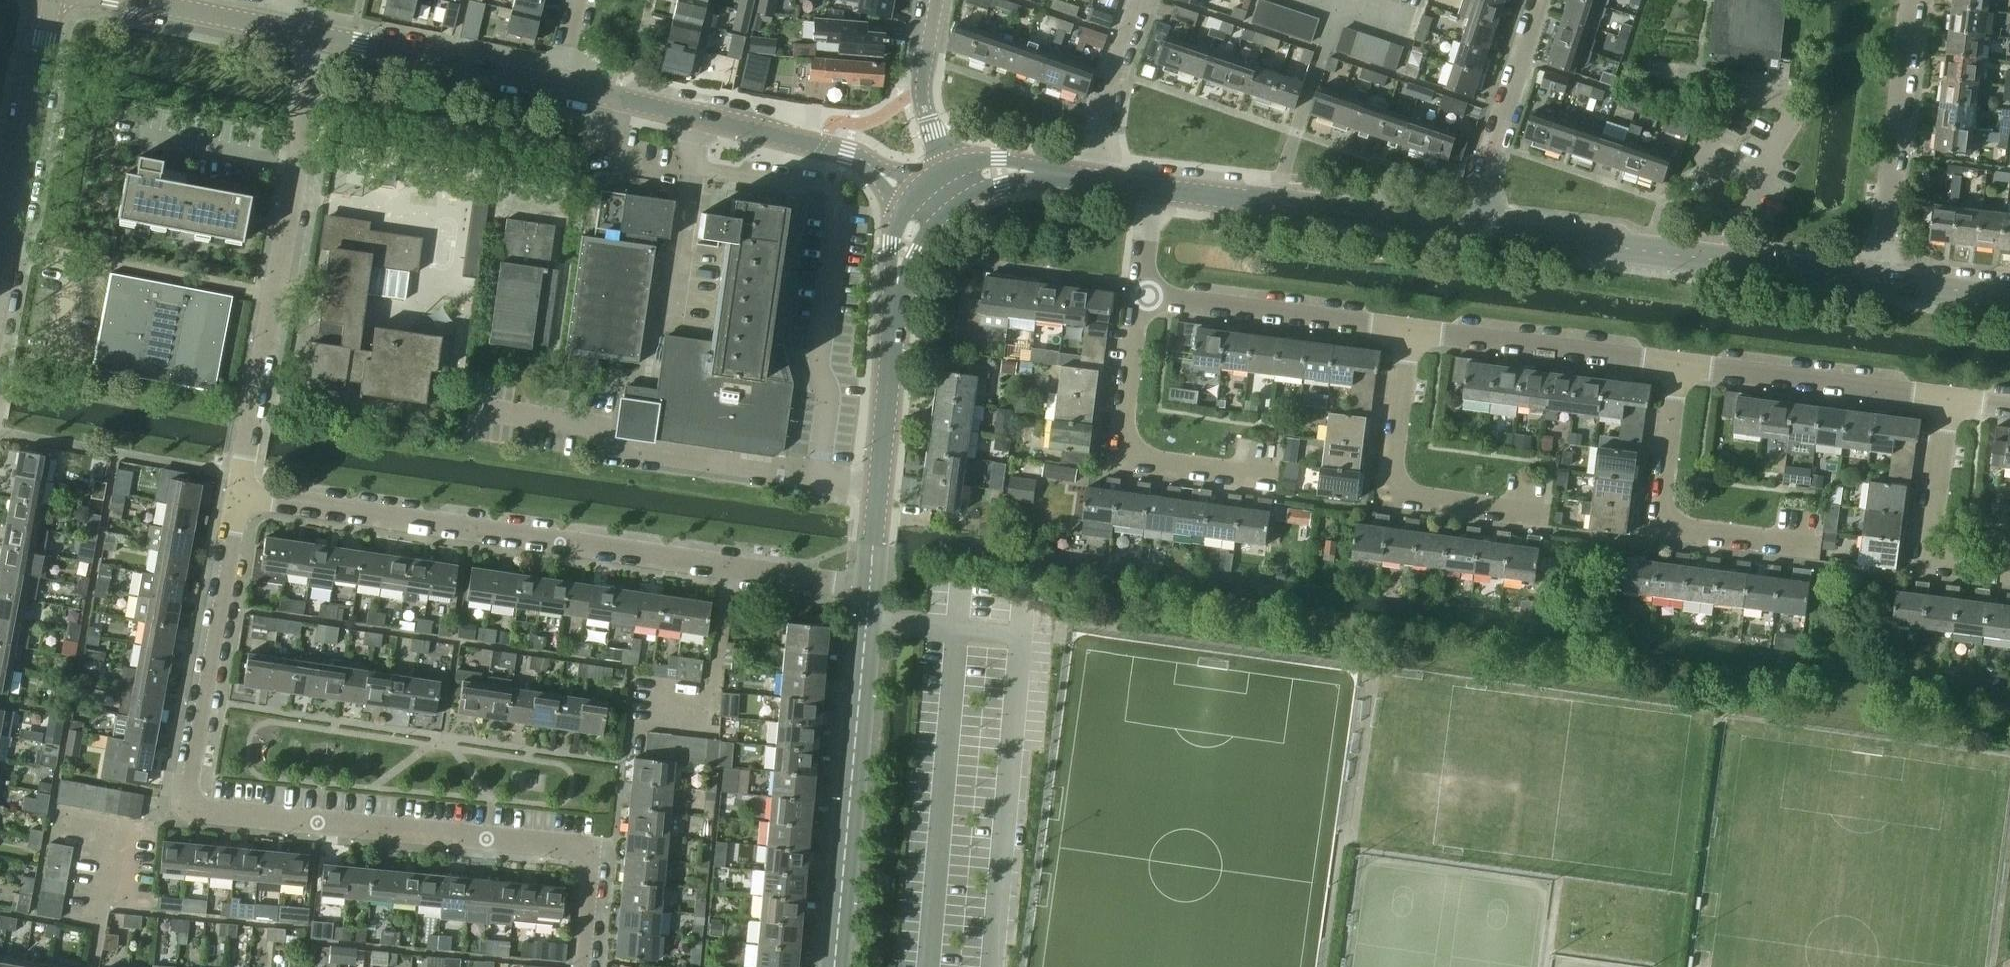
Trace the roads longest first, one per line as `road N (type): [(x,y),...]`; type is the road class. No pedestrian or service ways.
road 1 (residential): [(585,966),(593,859),(585,849),(206,814),(187,805),(241,497)]
road 2 (residential): [(870,589),(241,497)]
road 3 (residential): [(241,497),(319,37)]
road 4 (secondary): [(1478,229),(1875,281)]
road 5 (residential): [(557,83),(845,154),(928,208)]
road 6 (secondary): [(870,589),(902,248),(928,208)]
road 7 (secondary): [(834,966),(870,589)]
road 8 (secondary): [(1478,229),(1154,188)]
road 9 (residential): [(1546,515),(1388,492),(1409,330)]
road 10 (residential): [(1818,547),(1660,526),(1681,366)]
road 11 (residential): [(1274,477),(1121,455),(1141,297)]
road 12 (unclassified): [(0,281),(52,0)]
road 13 (residential): [(1913,0),(1875,281)]
road 14 (residential): [(1681,366),(1409,330)]
road 15 (residential): [(1949,401),(1681,366)]
road 16 (residential): [(1409,330),(1141,297)]
road 17 (residential): [(319,37),(557,83)]
road 18 (residential): [(2009,570),(1927,559),(1949,401)]
road 19 (residential): [(1478,229),(1493,145),(1540,0)]
road 20 (tertiary): [(957,184),(922,93),(937,0)]
road 21 (residential): [(1138,0),(1095,180)]
road 22 (residential): [(131,0),(278,27)]
road 23 (secondary): [(1875,281),(2009,297)]

